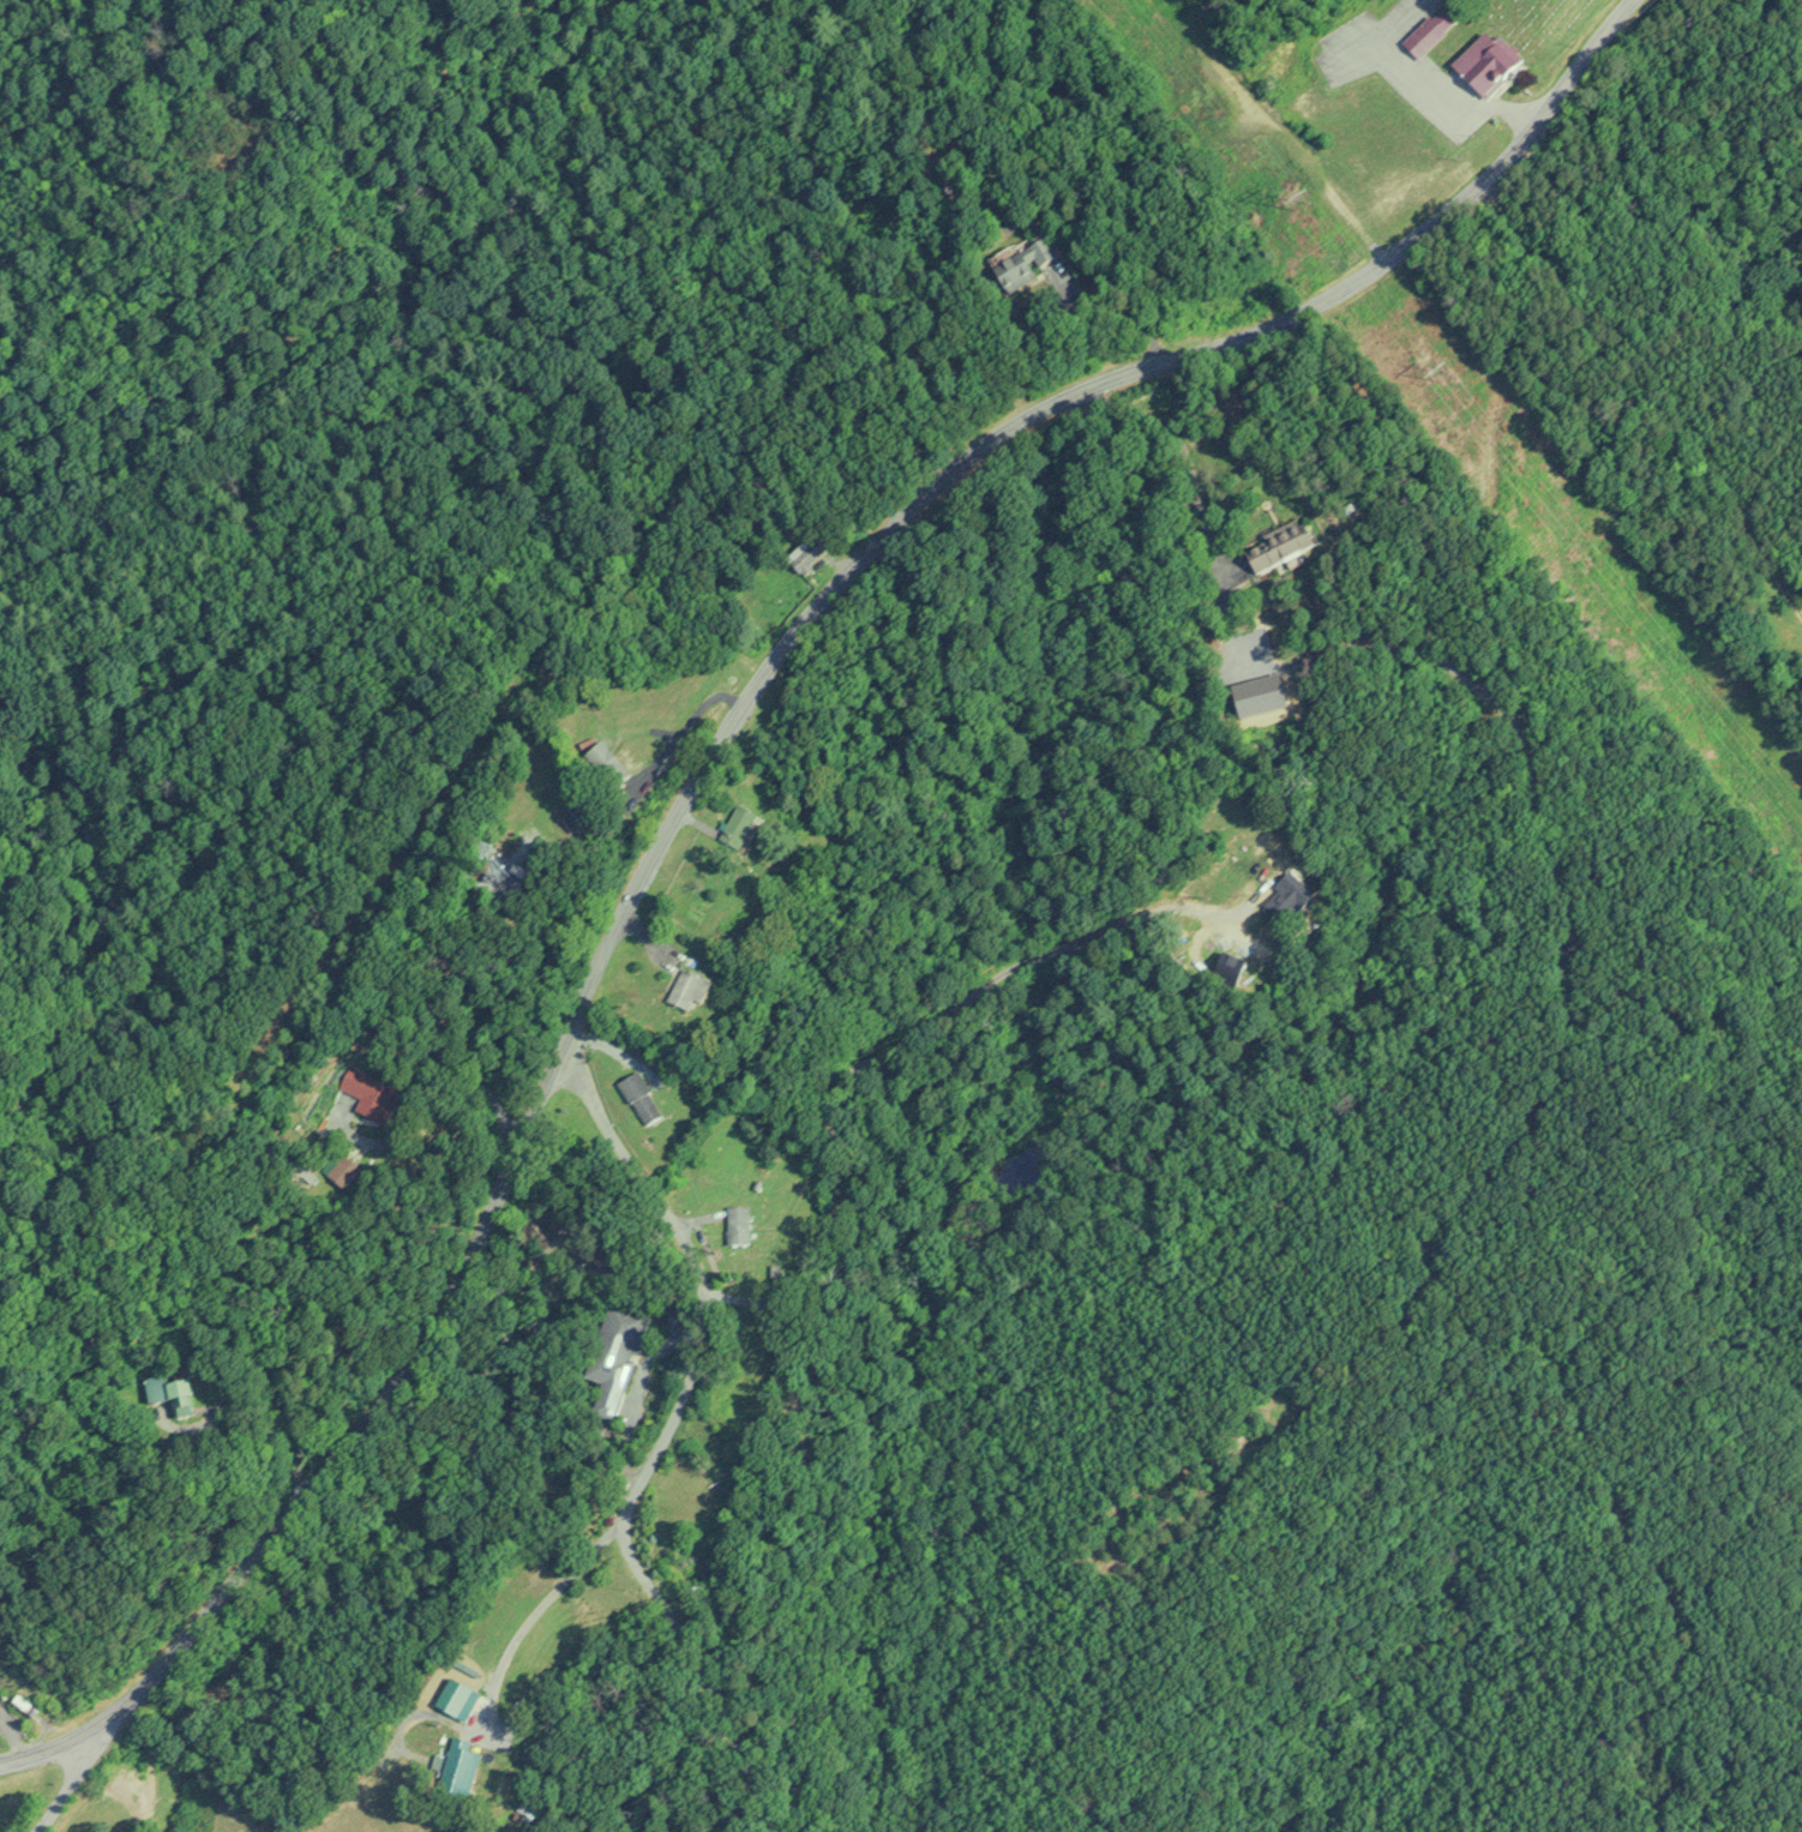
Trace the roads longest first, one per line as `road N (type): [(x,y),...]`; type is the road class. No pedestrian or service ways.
road 1 (tertiary): [(100,1725),(188,1636),(420,1353),(663,833),(744,704),(818,607),(932,489),(1027,416),(1286,322),(1400,248),(1522,139),(1633,0)]
road 2 (track): [(1224,594),(1232,653),(1248,671),(1289,671),(1356,647),(1417,650),(1480,689),(1516,722),(1530,746),(1544,829),(1574,924),(1567,1052),(1539,1129),(1448,1227),(1413,1313),(1297,1414)]
road 3 (residential): [(768,1831),(725,1713),(625,1543),(631,1498),(695,1363),(703,1291),(684,1242),(617,1145),(563,1043)]
road 4 (residential): [(100,1725),(37,1831)]

